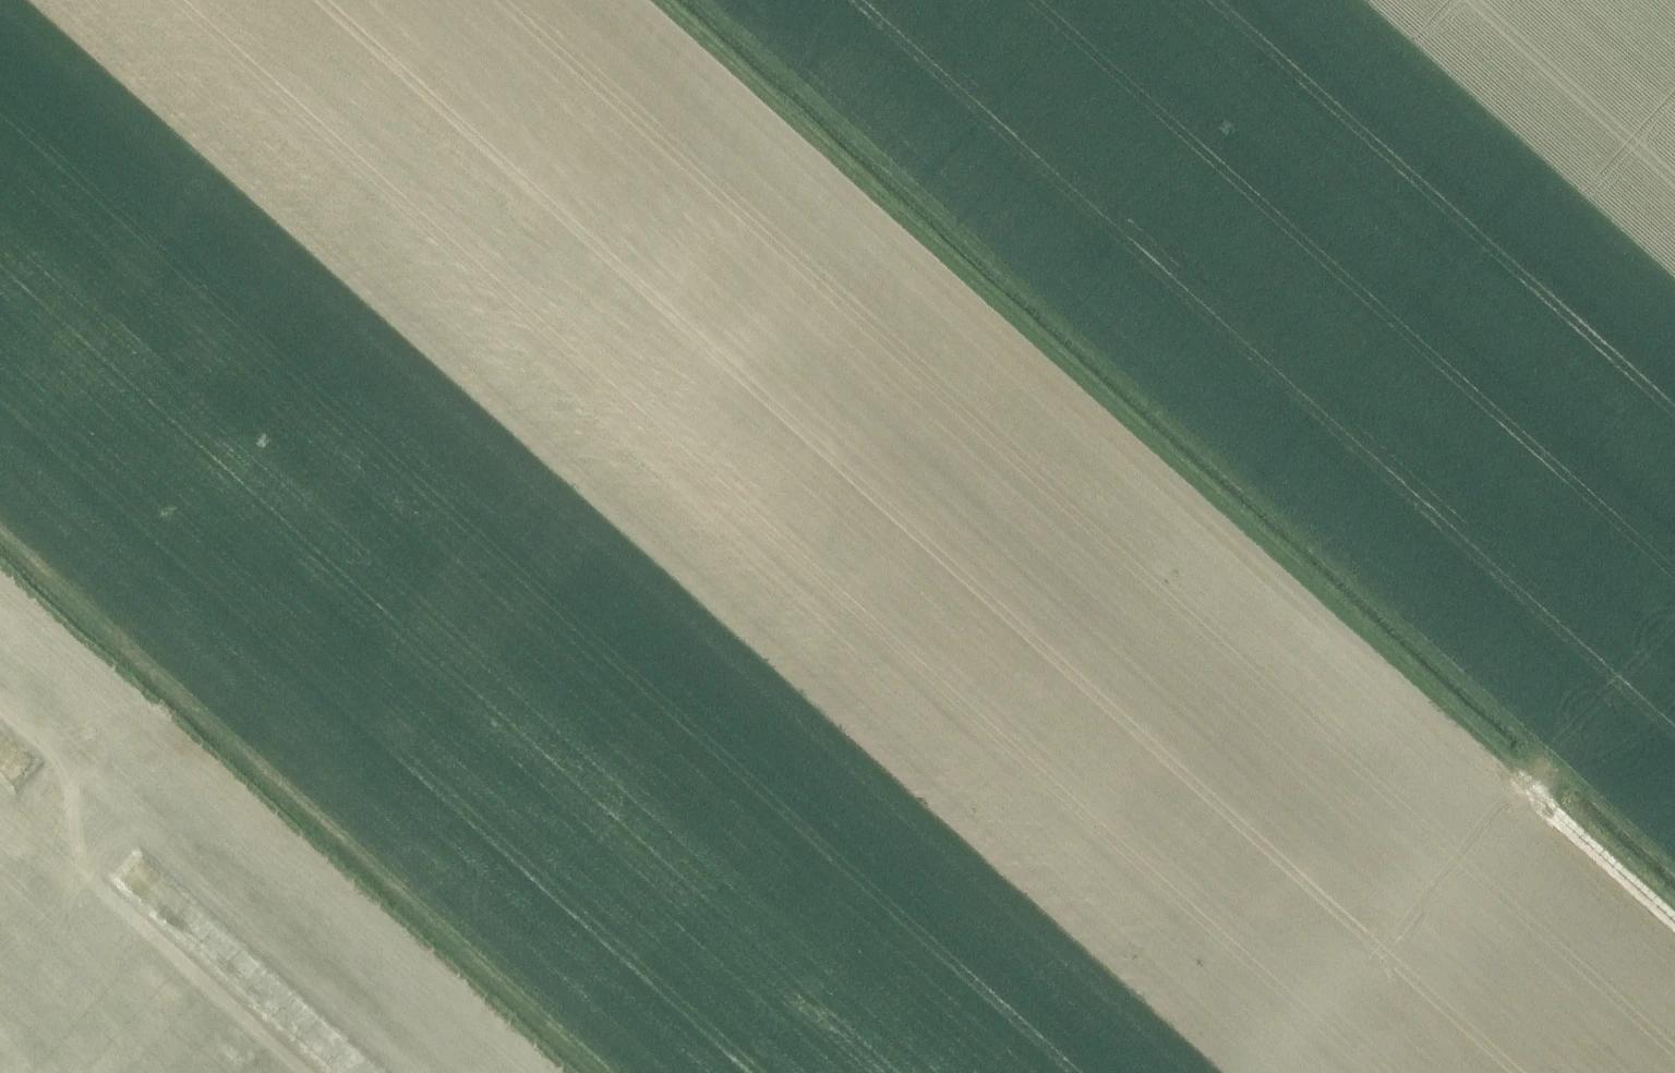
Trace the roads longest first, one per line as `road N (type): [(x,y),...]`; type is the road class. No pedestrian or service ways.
road 1 (track): [(1567,832),(1674,928)]

